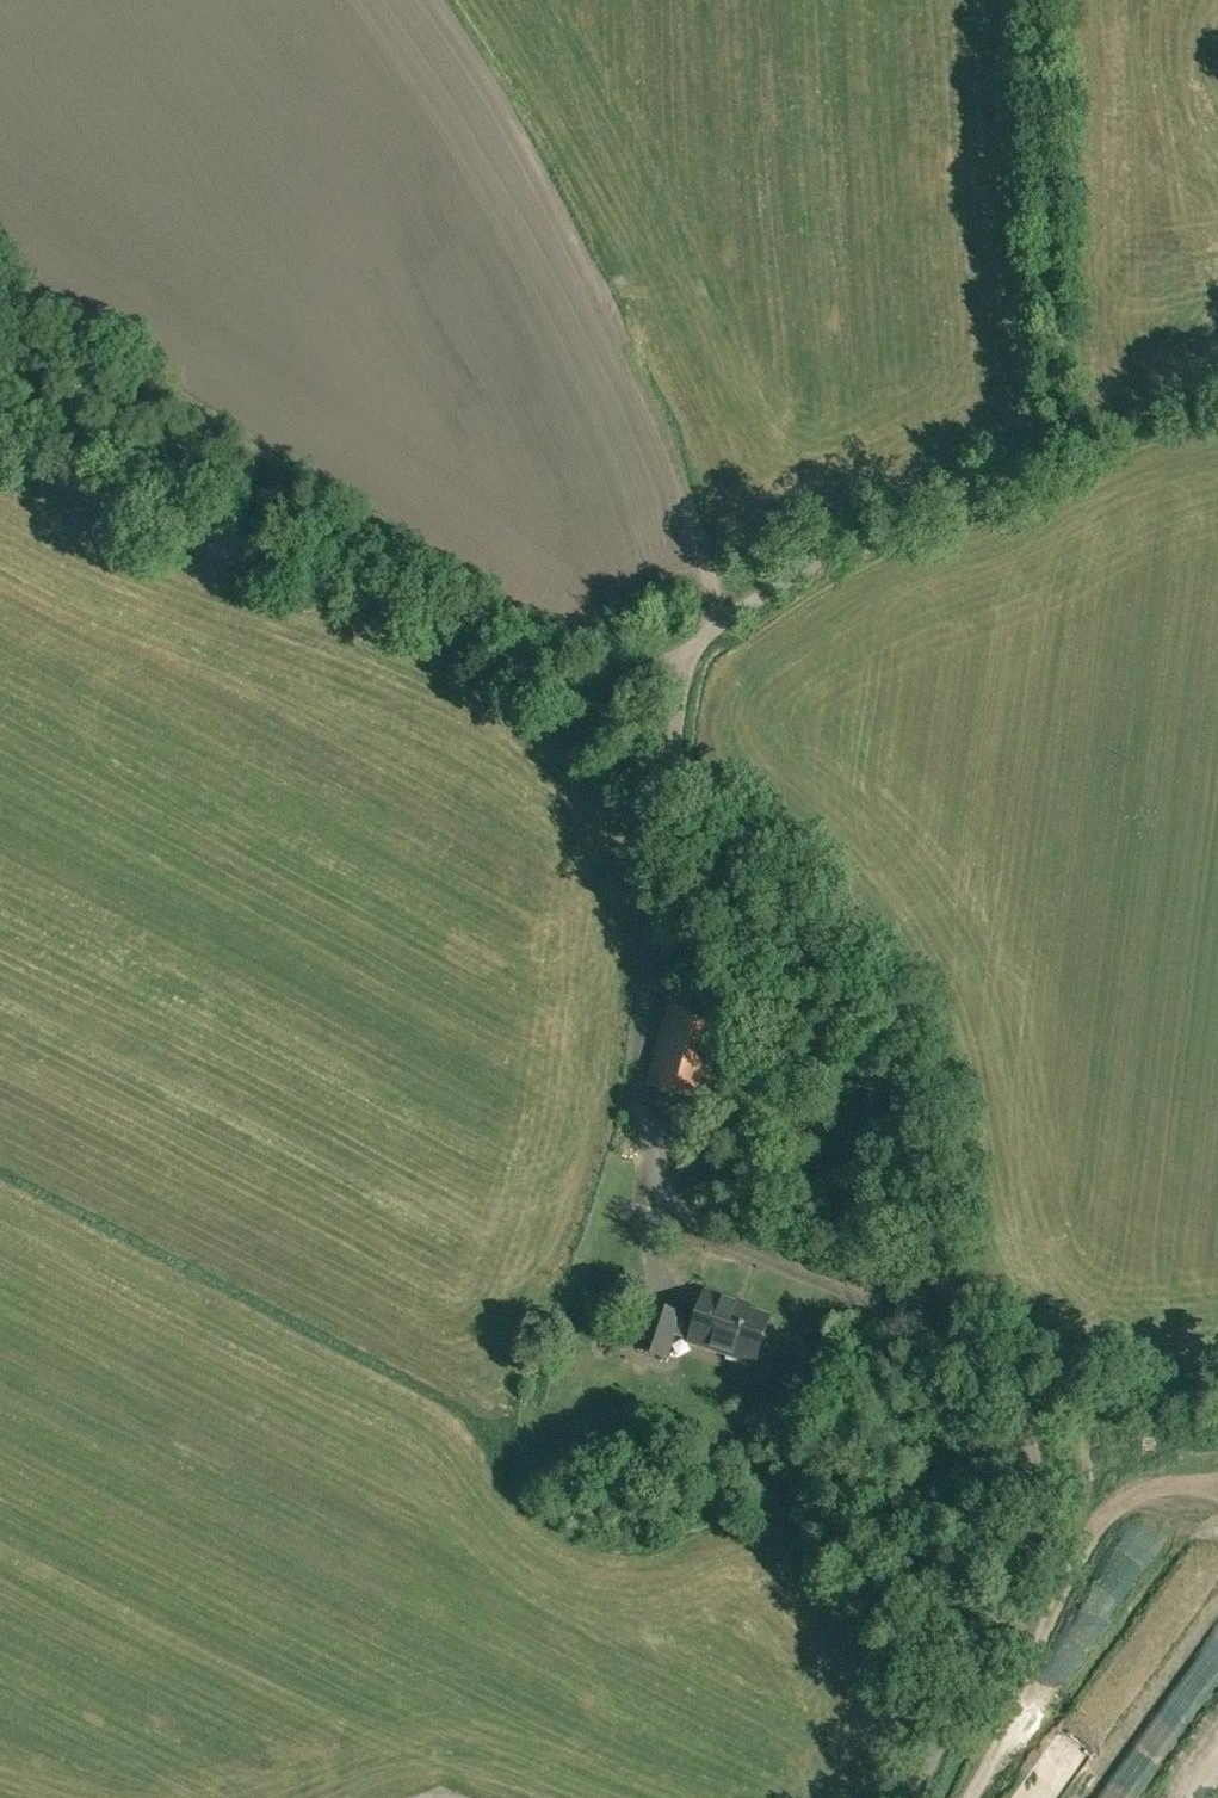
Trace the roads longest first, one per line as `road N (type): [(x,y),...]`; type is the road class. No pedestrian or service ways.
road 1 (unclassified): [(913,1797),(954,1725),(1035,1534),(1040,1499),(1037,1453),(1016,1404),(957,1322),(880,990),(863,959),(835,922),(670,777),(492,642),(212,540),(0,447)]
road 2 (track): [(957,1322),(932,1323),(862,1301),(757,1257)]

